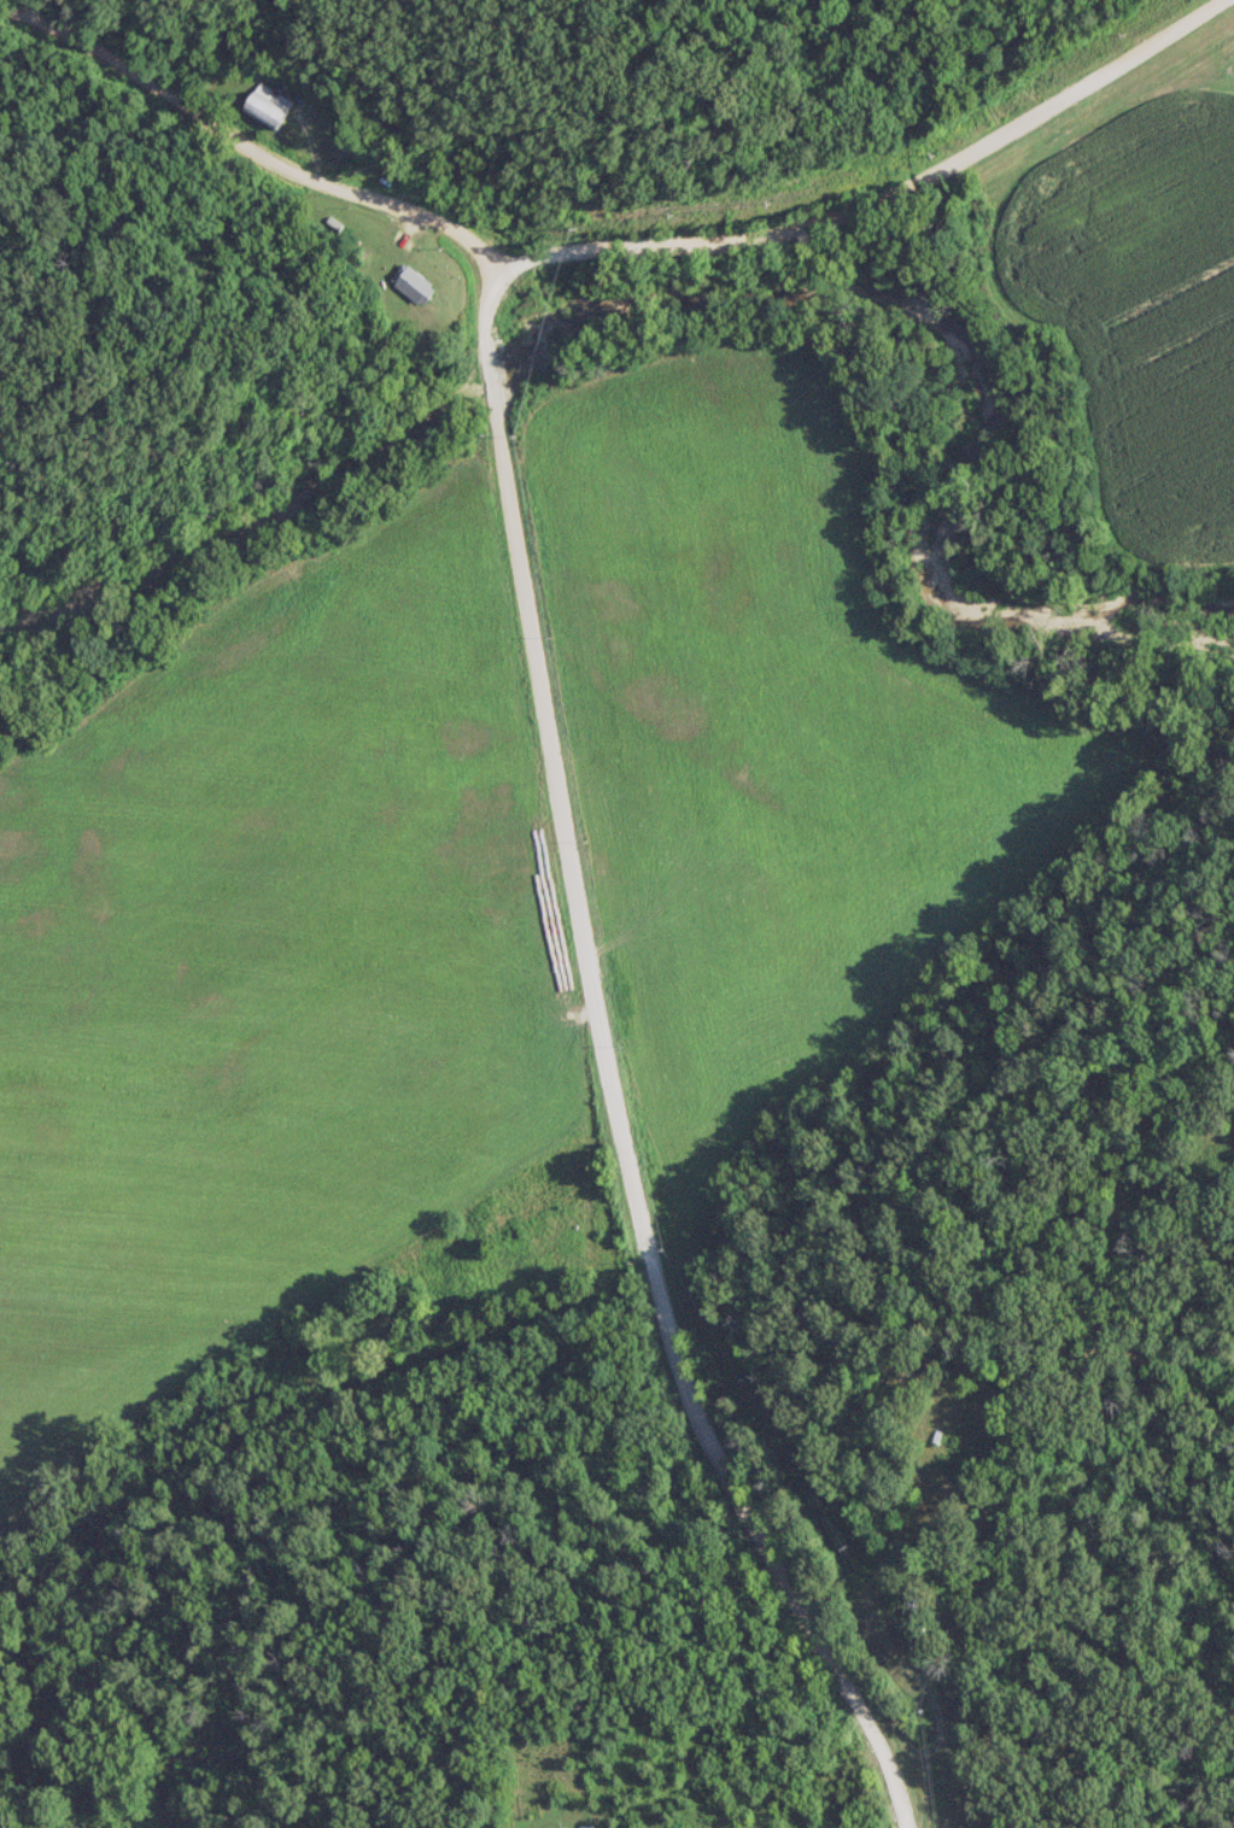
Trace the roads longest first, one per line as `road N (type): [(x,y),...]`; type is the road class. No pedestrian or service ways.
road 1 (residential): [(902,1827),(885,1768),(743,1524),(674,1379),(579,938),(533,564),(492,381)]
road 2 (residential): [(478,258),(758,229),(912,178),(1205,0)]
road 3 (residential): [(478,258),(36,0)]
road 4 (residential): [(492,381),(478,258)]

